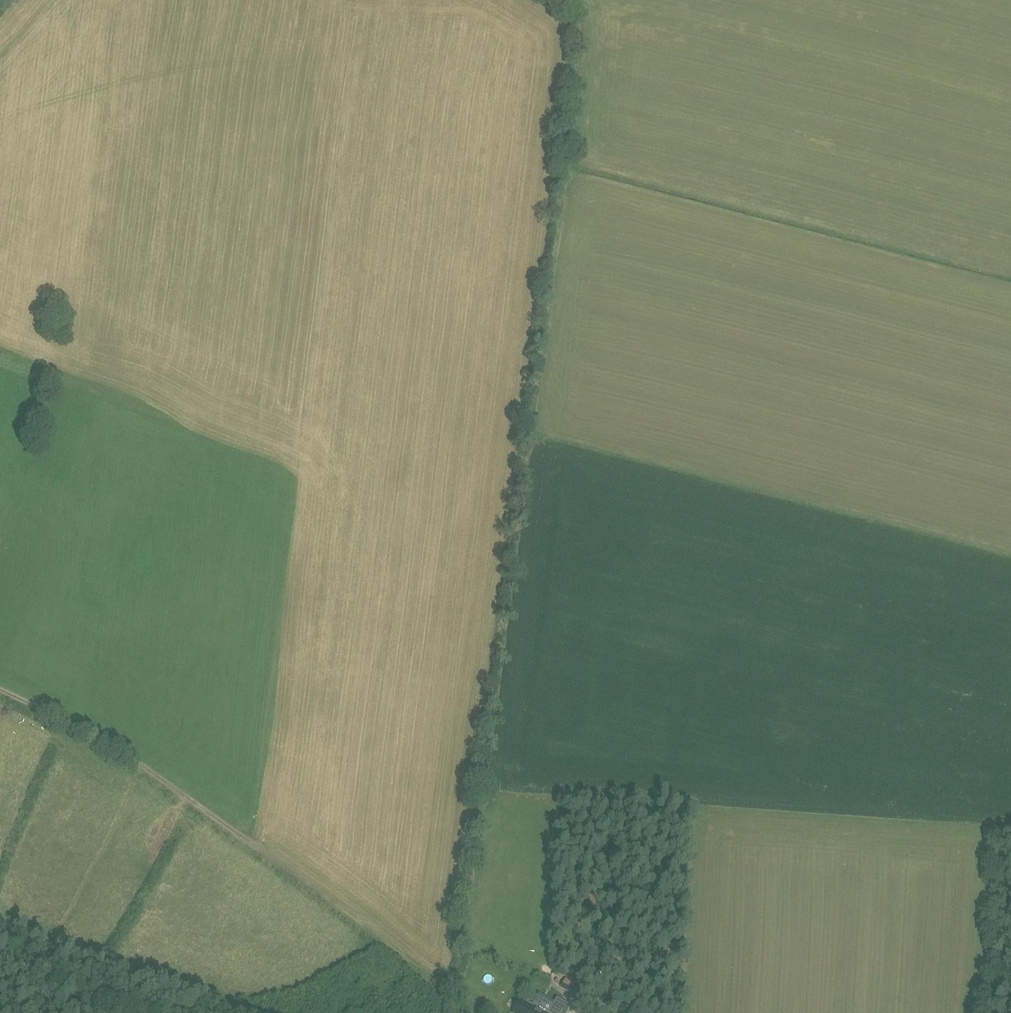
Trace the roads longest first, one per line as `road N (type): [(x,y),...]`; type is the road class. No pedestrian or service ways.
road 1 (track): [(1010,827),(573,793)]
road 2 (track): [(434,980),(246,838)]
road 3 (track): [(154,773),(0,689)]

